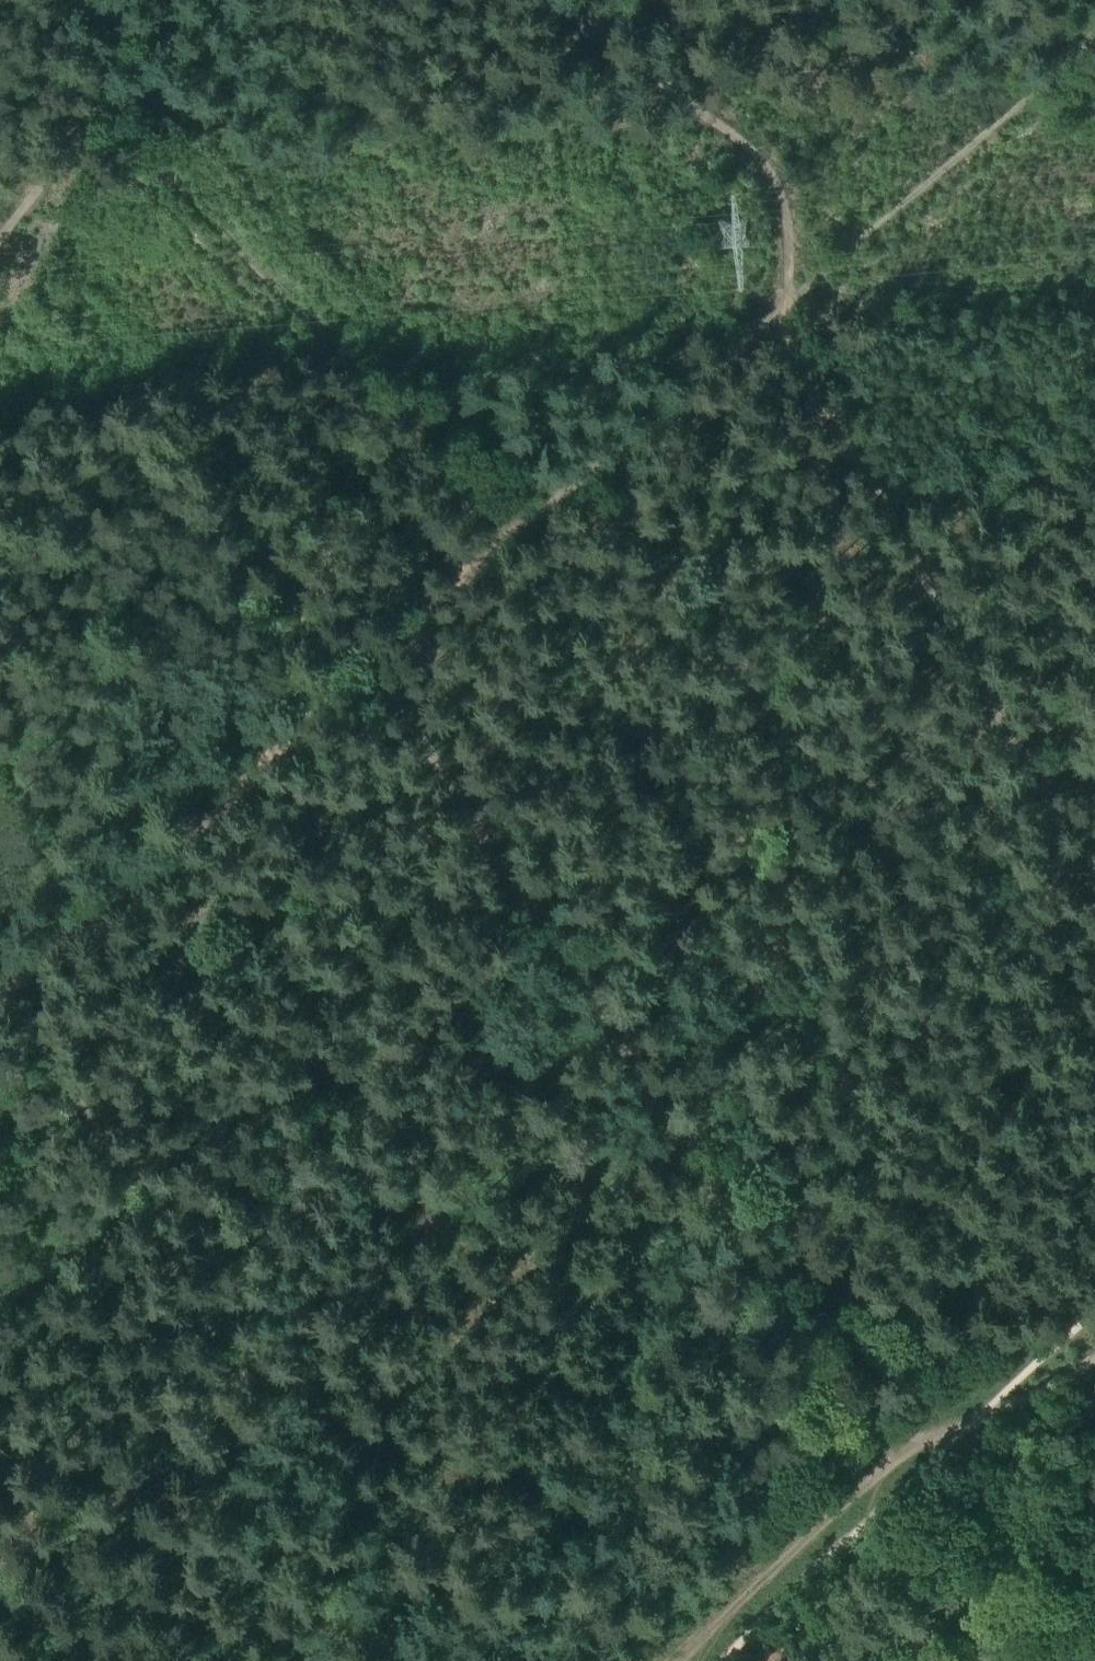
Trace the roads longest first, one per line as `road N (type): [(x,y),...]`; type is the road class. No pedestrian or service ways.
road 1 (track): [(898,1400),(635,1660)]
road 2 (track): [(963,1430),(1094,1530)]
road 3 (track): [(963,1430),(1094,1361)]

